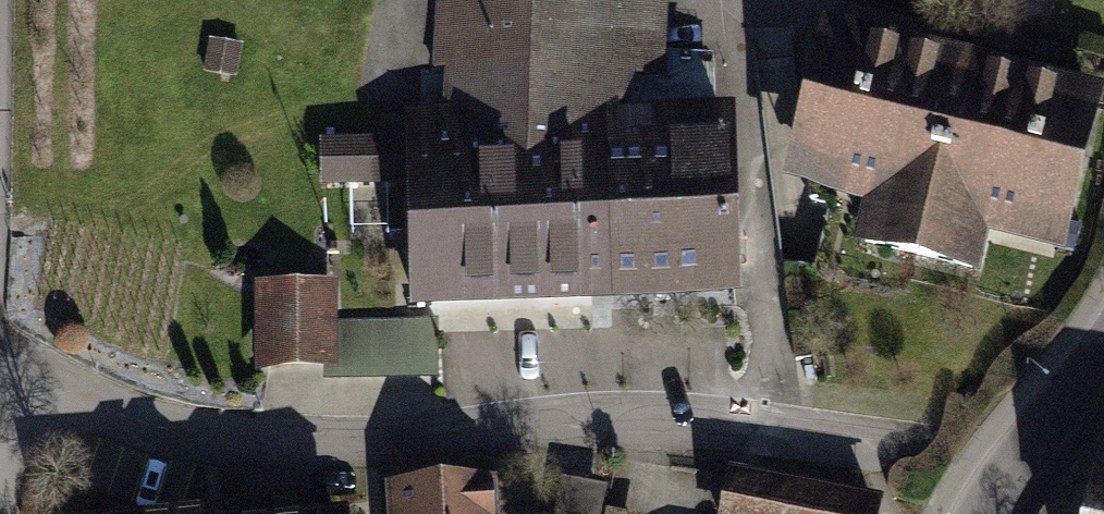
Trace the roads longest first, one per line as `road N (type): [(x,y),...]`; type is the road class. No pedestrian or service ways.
road 1 (residential): [(0,384),(44,387),(165,429),(310,444),(641,418),(905,440)]
road 2 (tertiary): [(997,513),(1103,366)]

